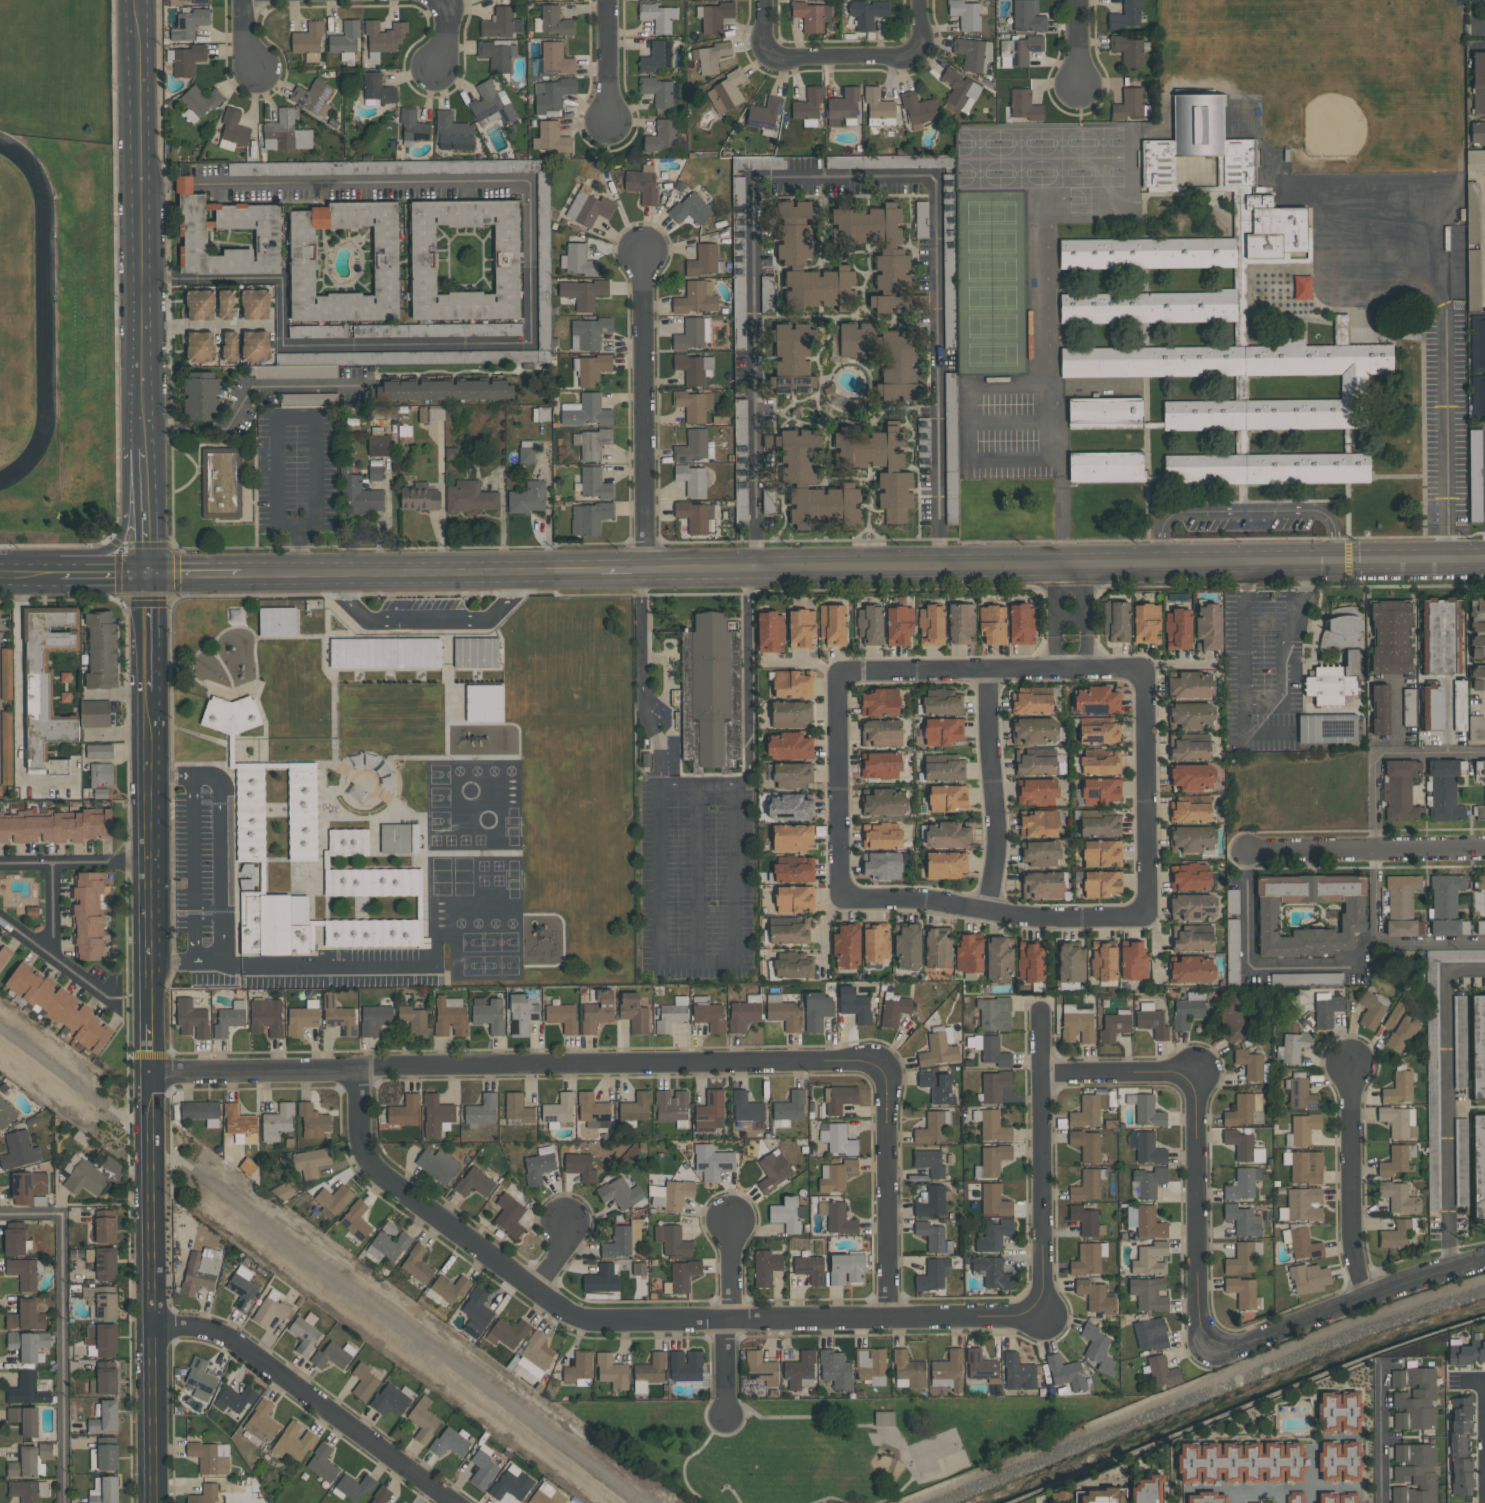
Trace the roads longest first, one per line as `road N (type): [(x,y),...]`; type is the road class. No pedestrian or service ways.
road 1 (residential): [(150,1074),(883,1067),(885,1313)]
road 2 (tertiary): [(147,572),(154,1502)]
road 3 (residential): [(354,1070),(358,1138),(378,1172),(588,1322),(1043,1315)]
road 4 (tertiary): [(143,0),(139,426)]
road 5 (secondary): [(1484,562),(1067,567)]
road 6 (residential): [(1043,1072),(1172,1073),(1197,1091),(1196,1277),(1207,1344)]
road 7 (secondary): [(241,572),(599,571)]
road 8 (residential): [(154,1327),(204,1328),(233,1339),(451,1502)]
road 9 (residential): [(644,254),(645,571)]
road 10 (secondary): [(1067,567),(756,571)]
road 11 (residential): [(838,898),(1146,915)]
road 12 (residential): [(1041,1015),(1043,1315)]
road 13 (residential): [(1207,1344),(1252,1344),(1360,1297),(1484,1261)]
road 14 (residential): [(764,0),(765,54),(918,54),(918,0)]
road 15 (residential): [(987,668),(995,827),(986,912)]
road 16 (residential): [(1484,851),(1248,853)]
road 17 (residential): [(1146,915),(1145,679)]
road 18 (residential): [(1071,667),(836,670)]
road 19 (residential): [(1346,1068),(1360,1297)]
road 20 (residential): [(836,670),(838,898)]
road 21 (residential): [(724,1414),(732,1223)]
road 22 (secondary): [(139,436),(120,541),(57,572)]
road 23 (residential): [(0,917),(118,1009)]
road 24 (residential): [(0,867),(146,865)]
road 25 (tertiary): [(139,436),(147,572)]
road 26 (residential): [(607,0),(607,121)]

